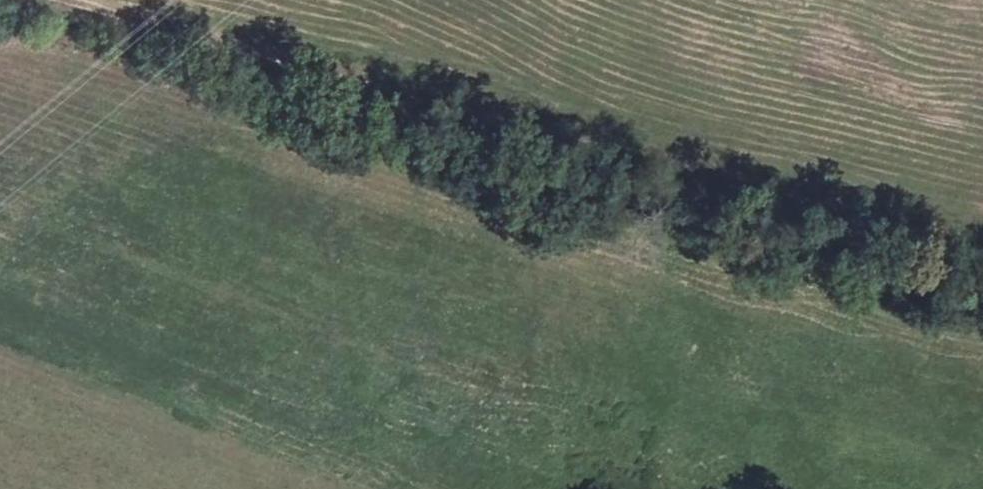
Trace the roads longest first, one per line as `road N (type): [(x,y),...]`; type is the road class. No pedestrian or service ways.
road 1 (track): [(87,0),(982,249)]

